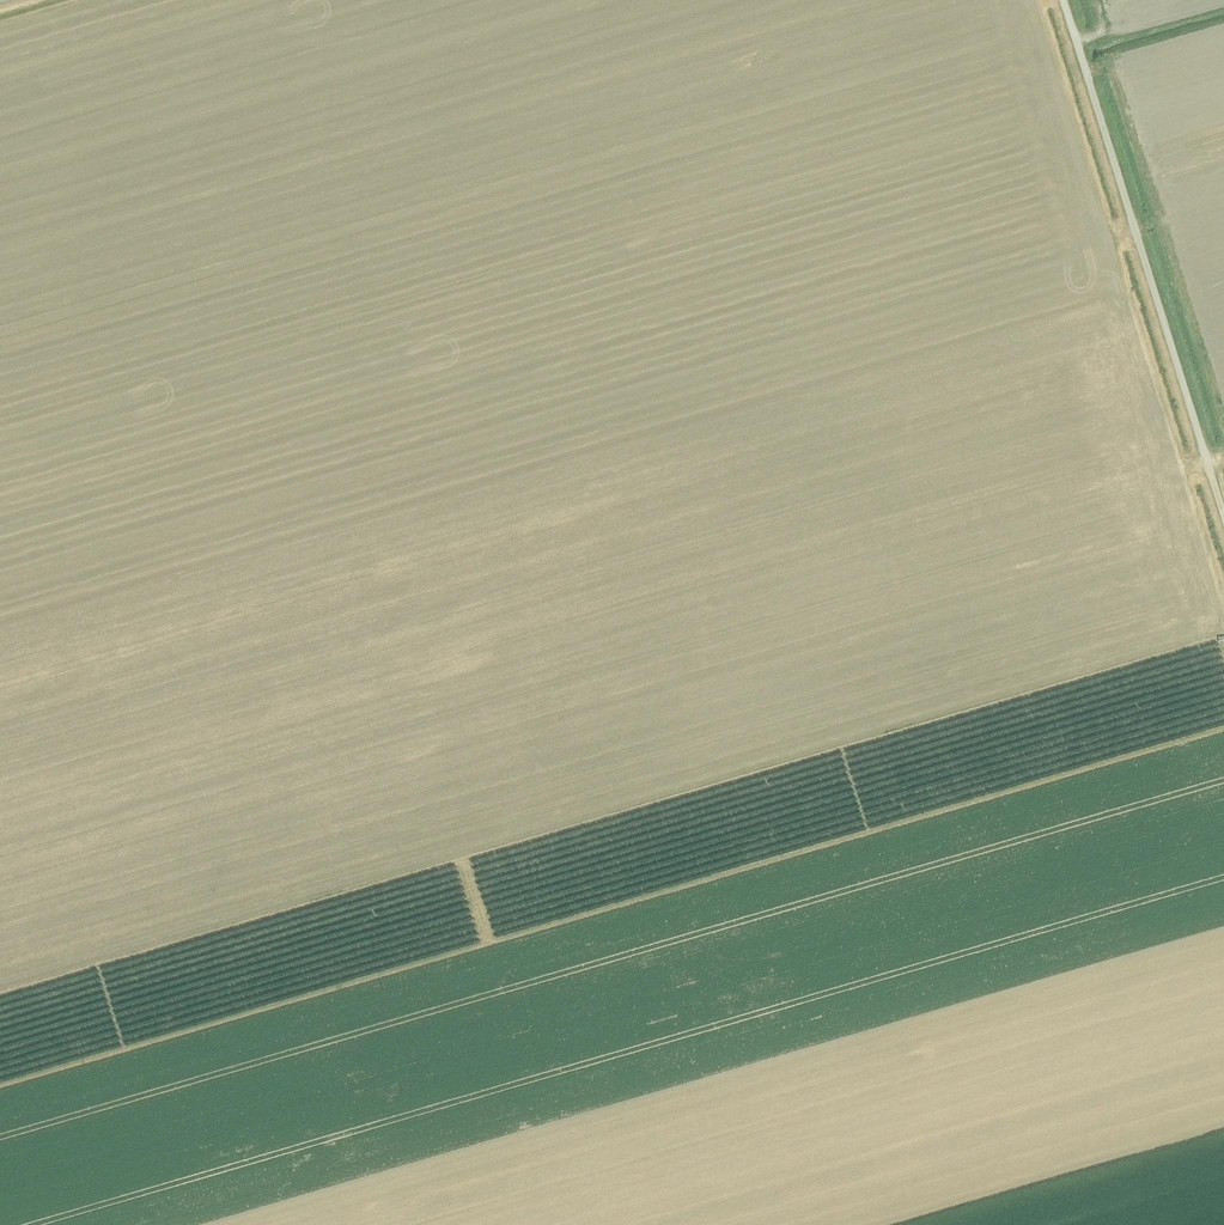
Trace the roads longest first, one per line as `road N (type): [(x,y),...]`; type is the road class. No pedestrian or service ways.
road 1 (unclassified): [(1223,513),(1062,0)]

